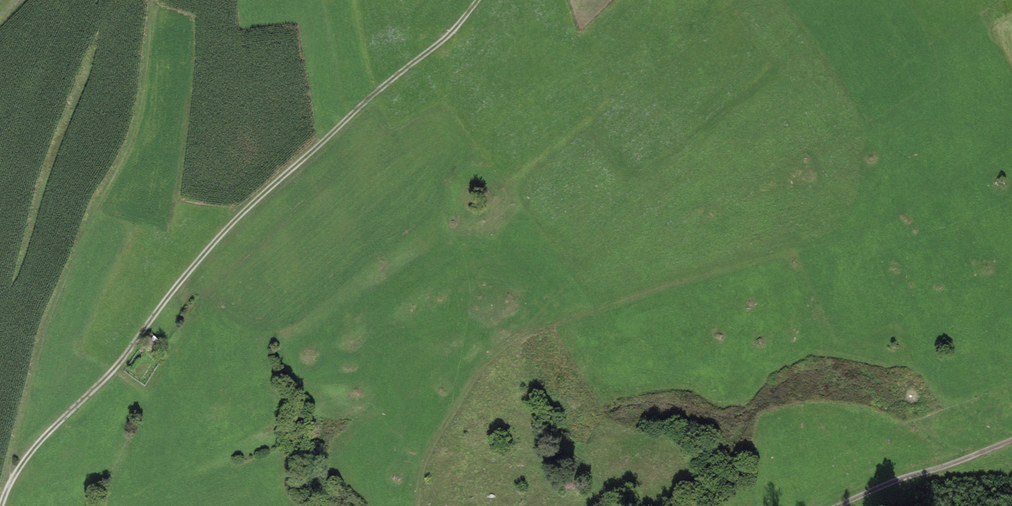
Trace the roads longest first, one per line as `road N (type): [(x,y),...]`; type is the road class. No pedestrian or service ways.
road 1 (track): [(1,505),(26,457),(121,362),(220,236),(478,0)]
road 2 (track): [(417,505),(436,437),(496,352),(529,332),(698,271)]
road 3 (track): [(838,505),(1011,440)]

